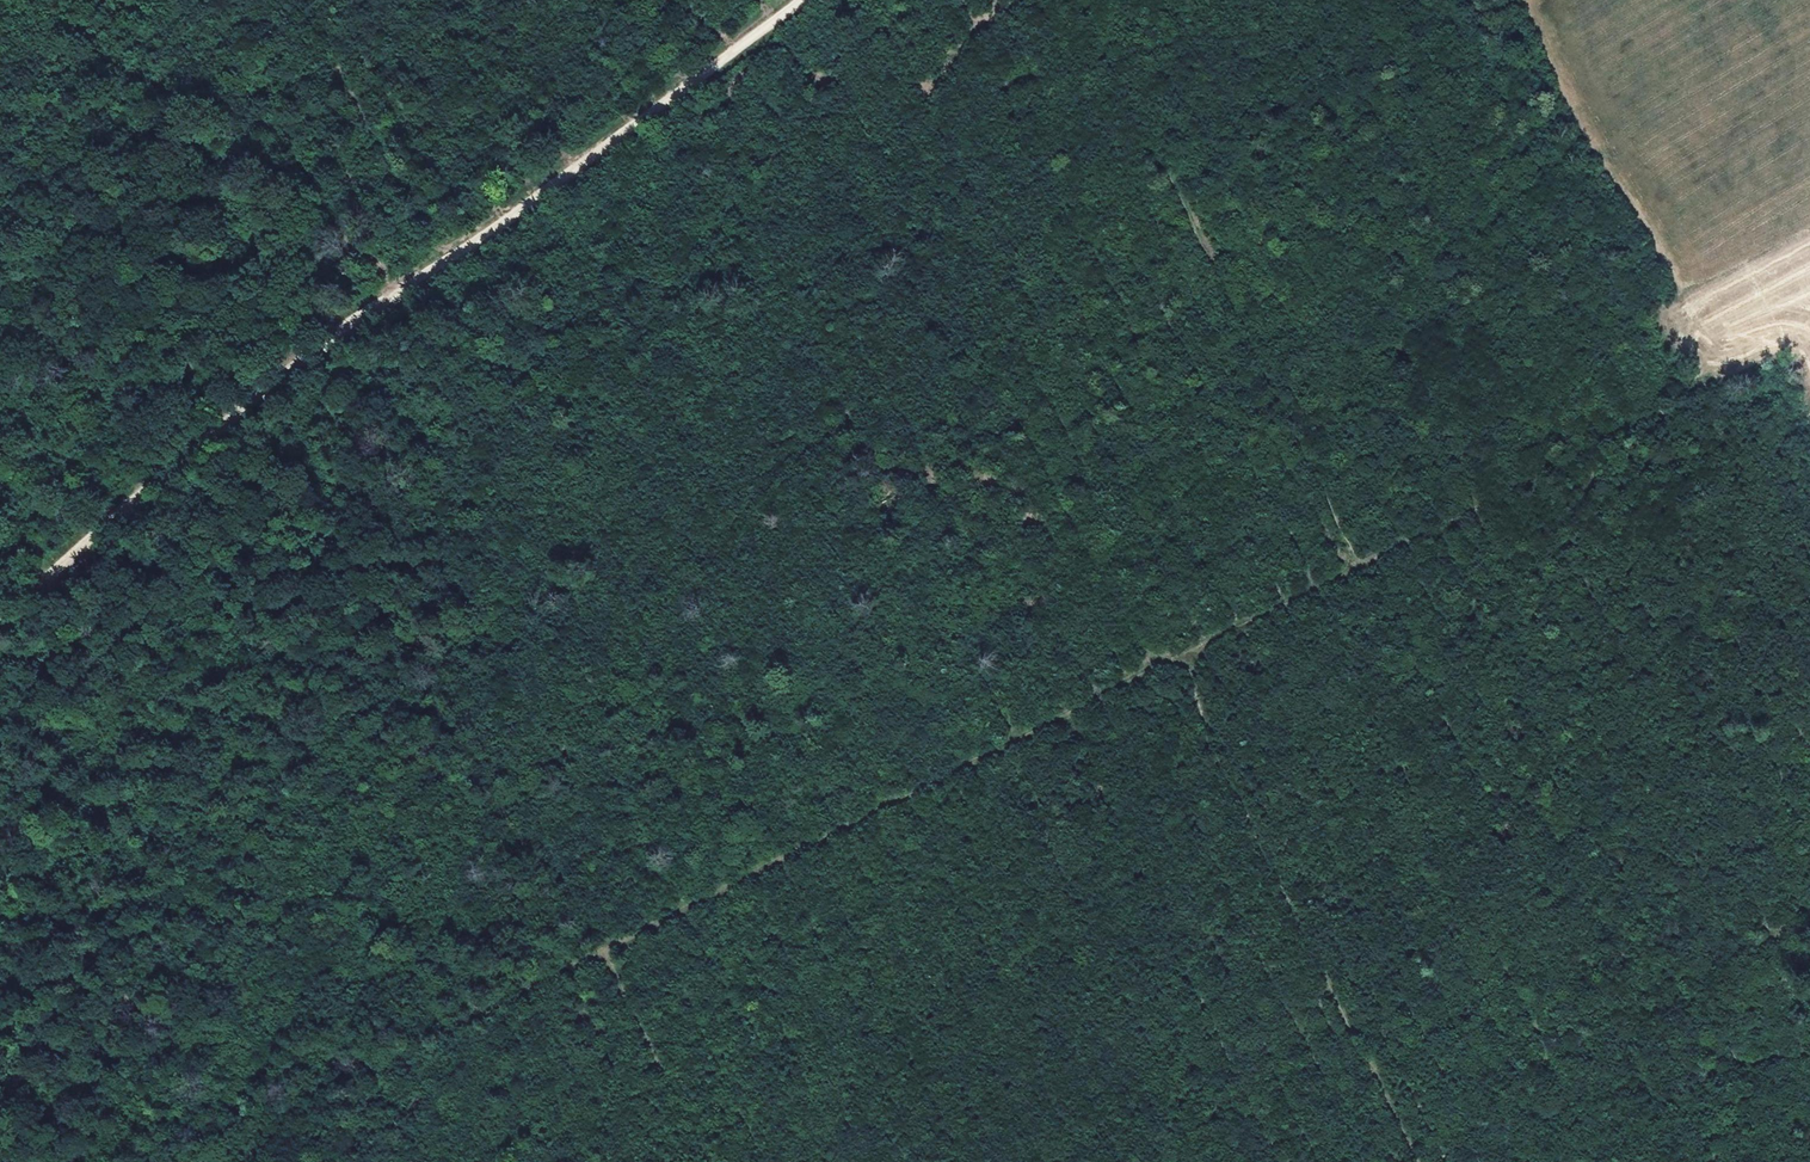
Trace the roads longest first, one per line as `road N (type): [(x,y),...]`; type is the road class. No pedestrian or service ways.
road 1 (track): [(1081,0),(1345,536),(1346,569),(607,966),(531,957),(368,907),(268,776),(47,581)]
road 2 (track): [(303,359),(607,966),(191,1161)]
road 3 (track): [(794,0),(492,231),(303,359),(0,619)]
road 4 (track): [(1803,1161),(1468,514),(1346,569)]
road 5 (track): [(1419,1161),(1170,663)]
road 6 (track): [(704,1161),(607,966)]

